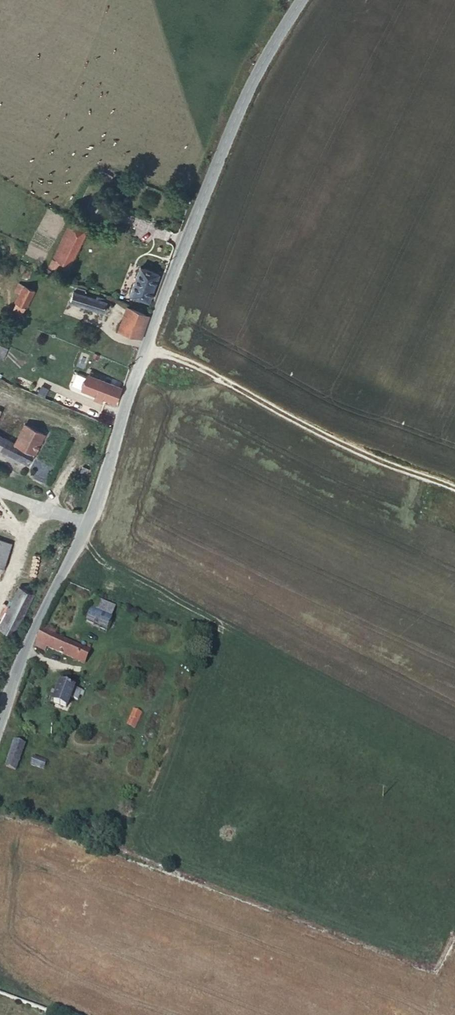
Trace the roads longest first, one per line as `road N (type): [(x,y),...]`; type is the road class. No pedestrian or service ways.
road 1 (secondary): [(0,724),(96,509),(192,229),(253,84),(302,0)]
road 2 (track): [(454,489),(148,347)]

